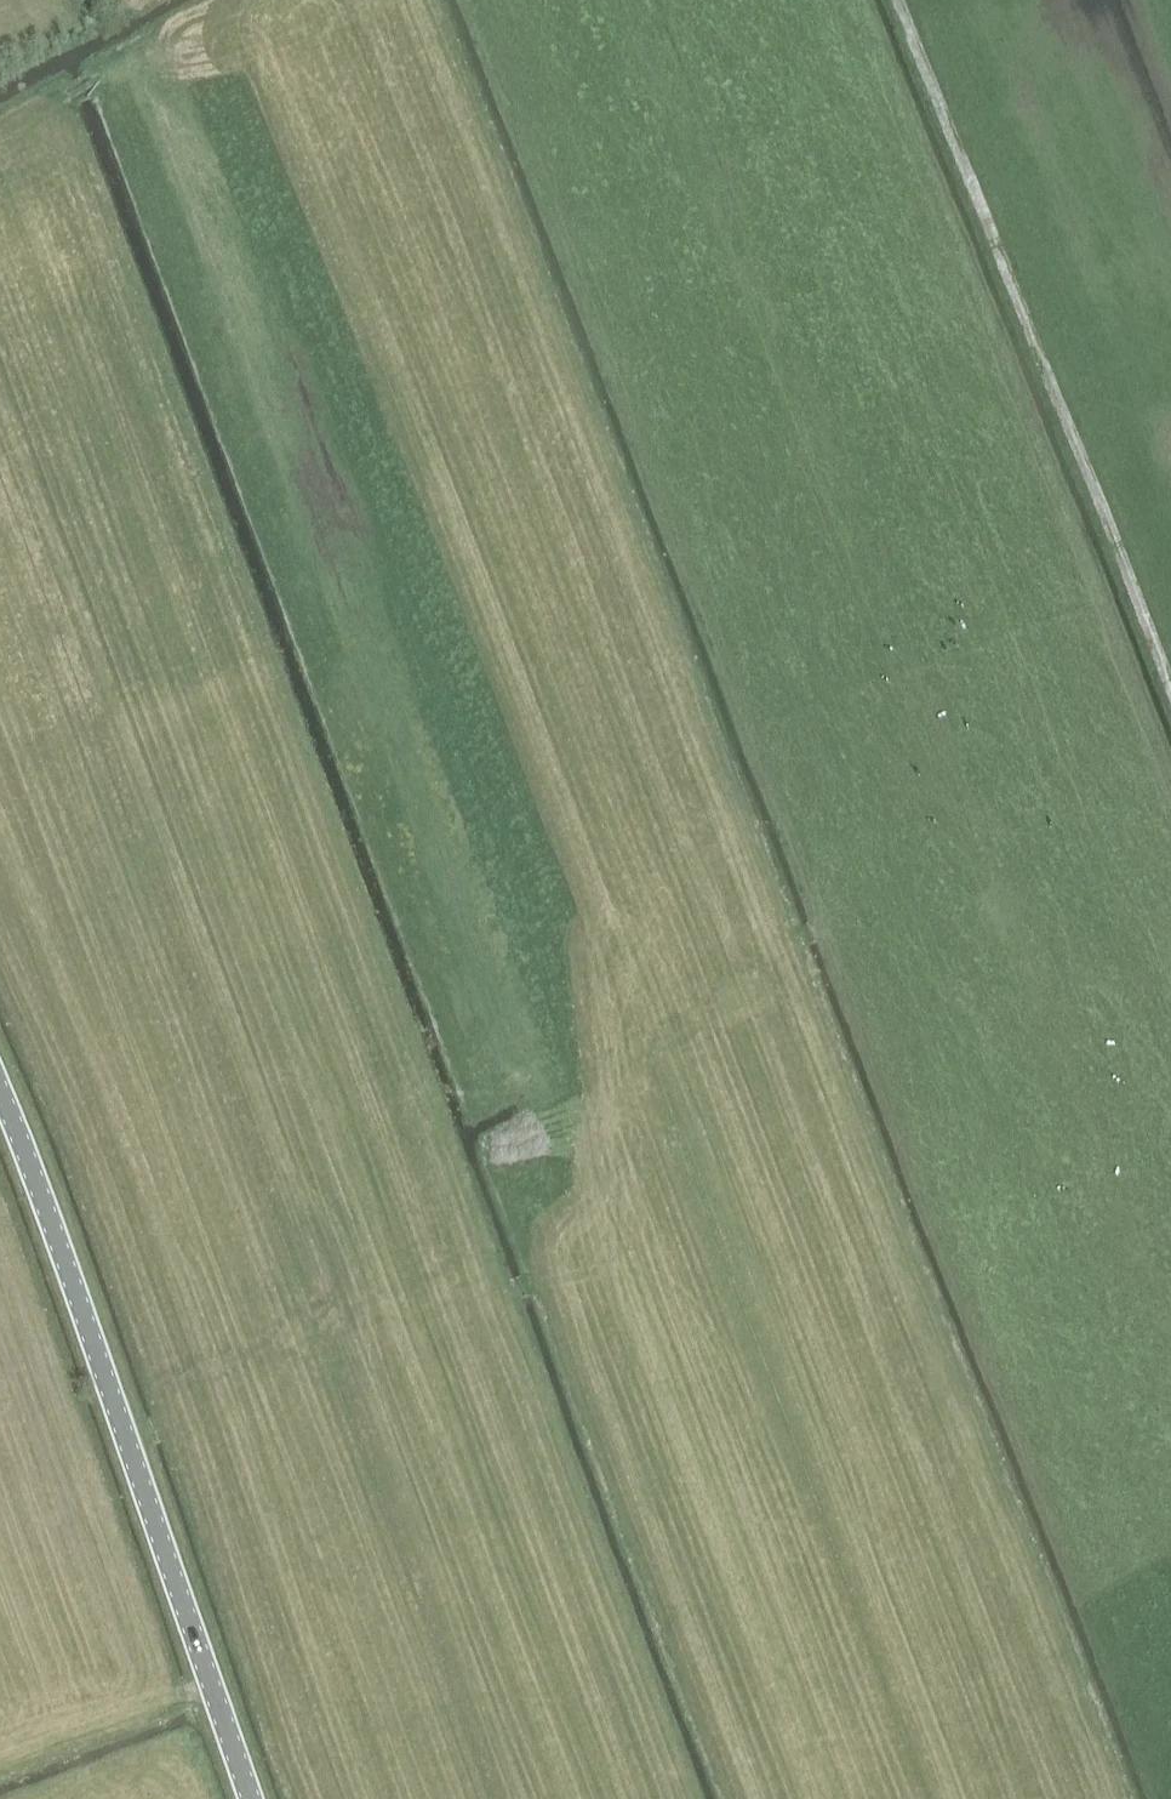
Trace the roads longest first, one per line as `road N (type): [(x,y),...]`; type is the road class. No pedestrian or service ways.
road 1 (tertiary): [(252,1798),(0,1094)]

